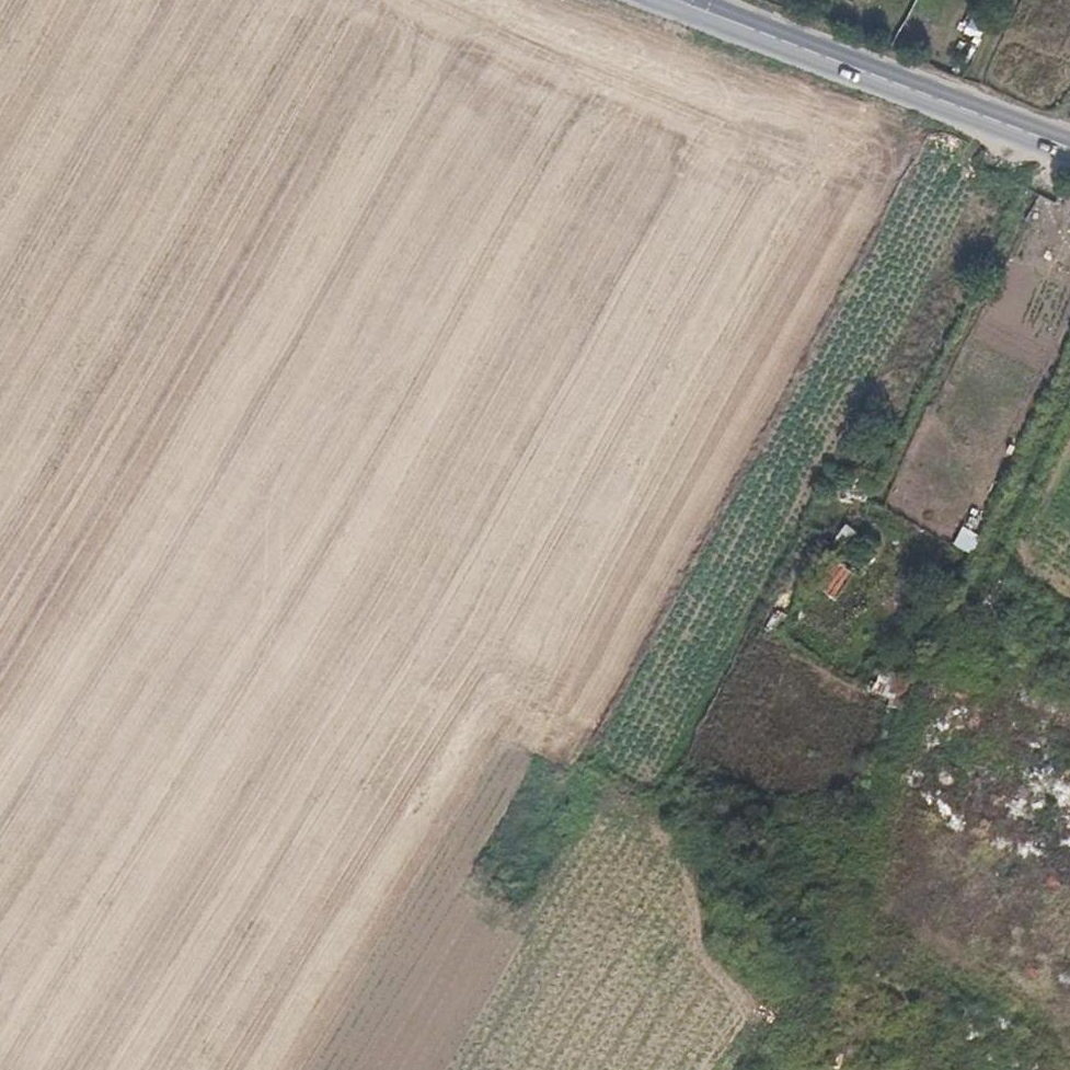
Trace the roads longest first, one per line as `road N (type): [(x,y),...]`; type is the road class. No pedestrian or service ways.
road 1 (track): [(275,1069),(481,730),(656,786)]
road 2 (secondary): [(1069,150),(682,0)]

